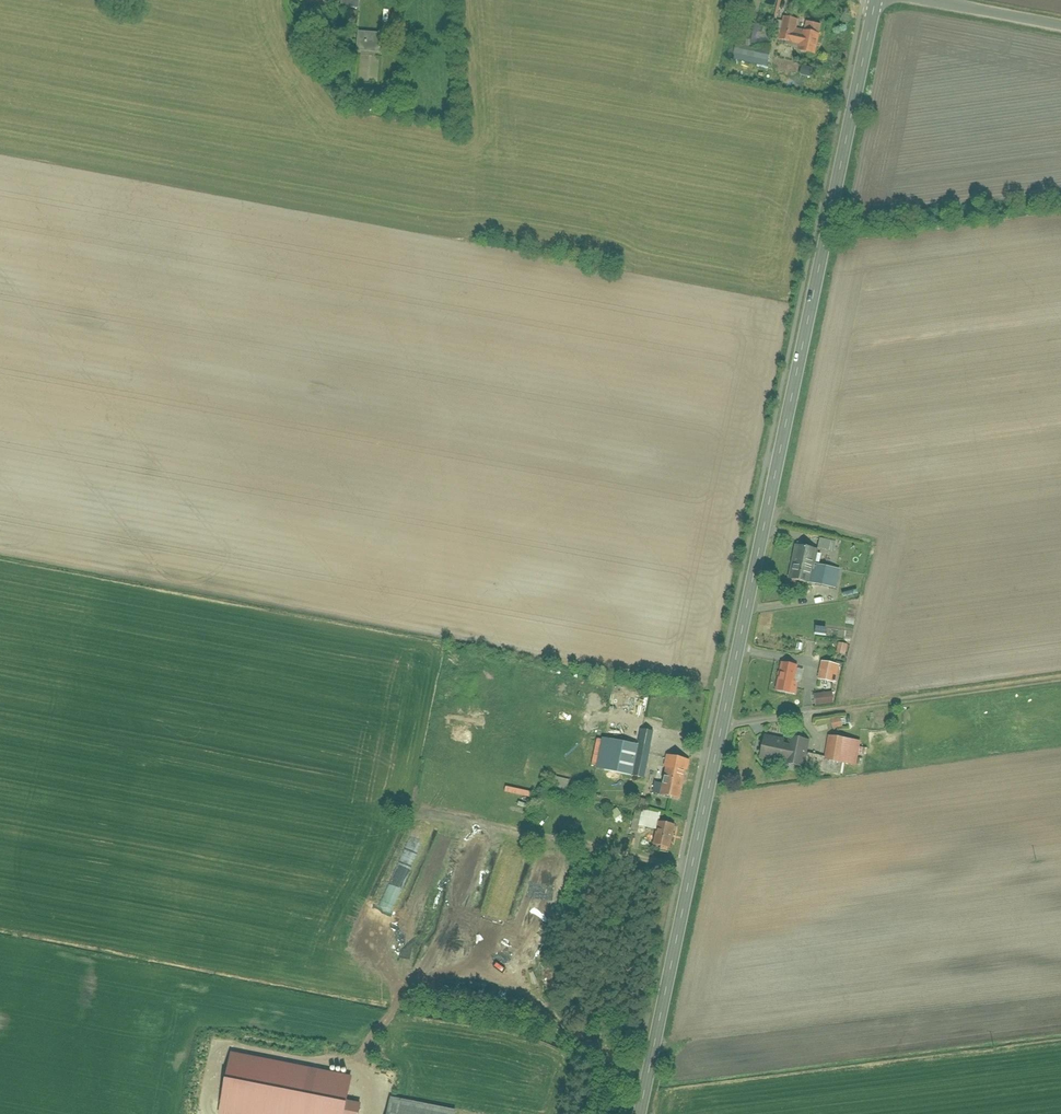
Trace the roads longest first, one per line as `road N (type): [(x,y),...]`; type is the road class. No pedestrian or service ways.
road 1 (secondary): [(876,0),(640,1113)]
road 2 (track): [(691,871),(428,811)]
road 3 (track): [(806,715),(1060,677)]
road 4 (track): [(649,1073),(578,1036),(525,989),(464,972)]
road 5 (unclassified): [(920,0),(1060,26)]

